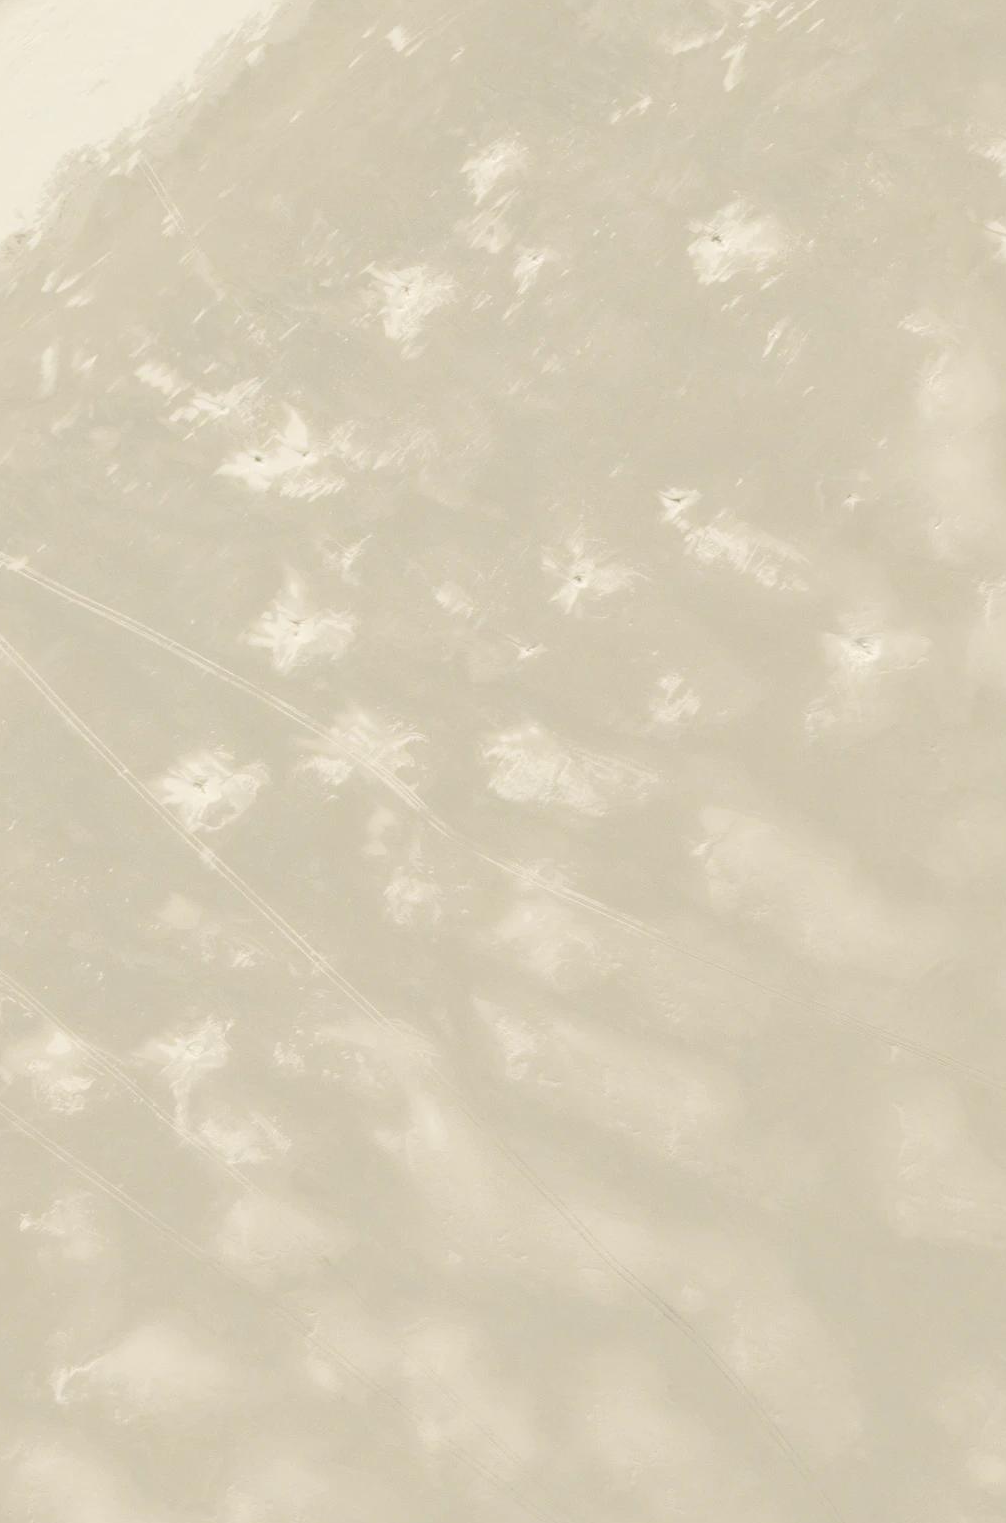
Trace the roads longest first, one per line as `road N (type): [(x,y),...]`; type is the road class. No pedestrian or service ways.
road 1 (track): [(0,686),(892,0)]

